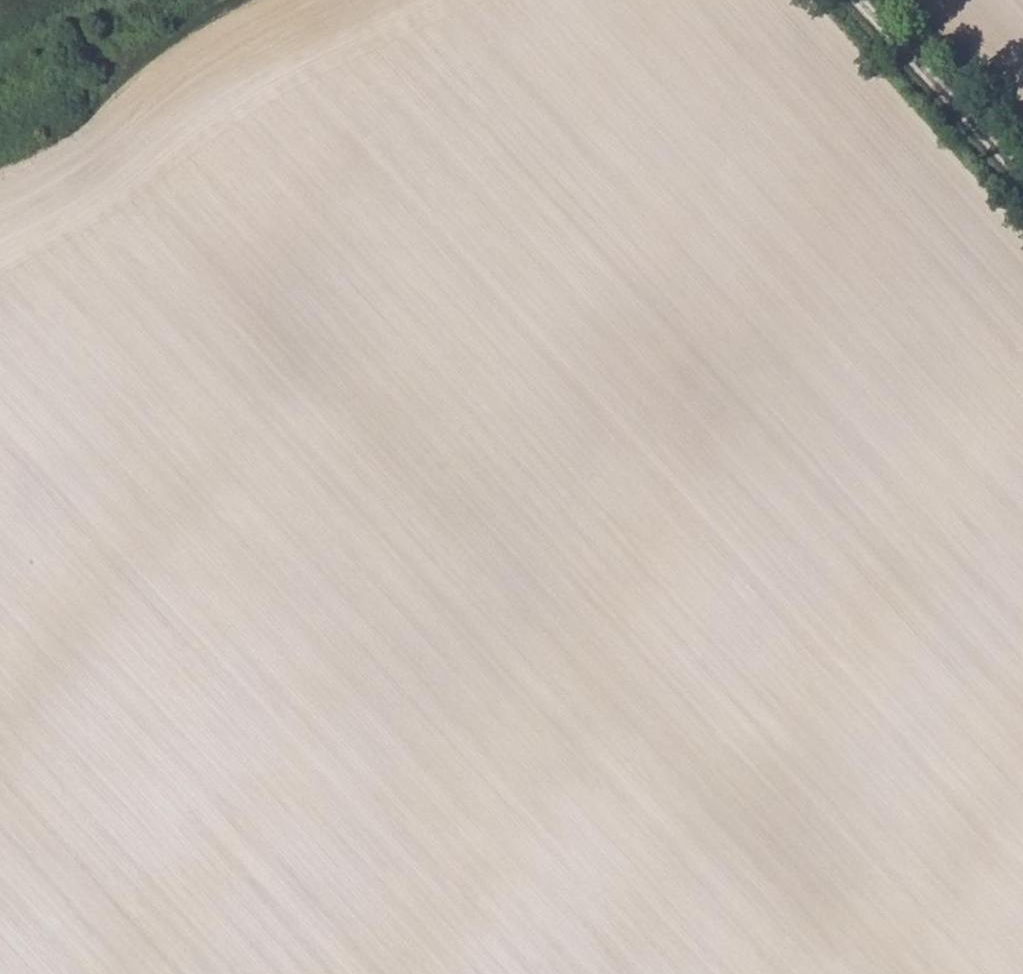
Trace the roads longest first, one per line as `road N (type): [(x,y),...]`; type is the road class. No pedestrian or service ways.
road 1 (unclassified): [(860,0),(1022,176)]

